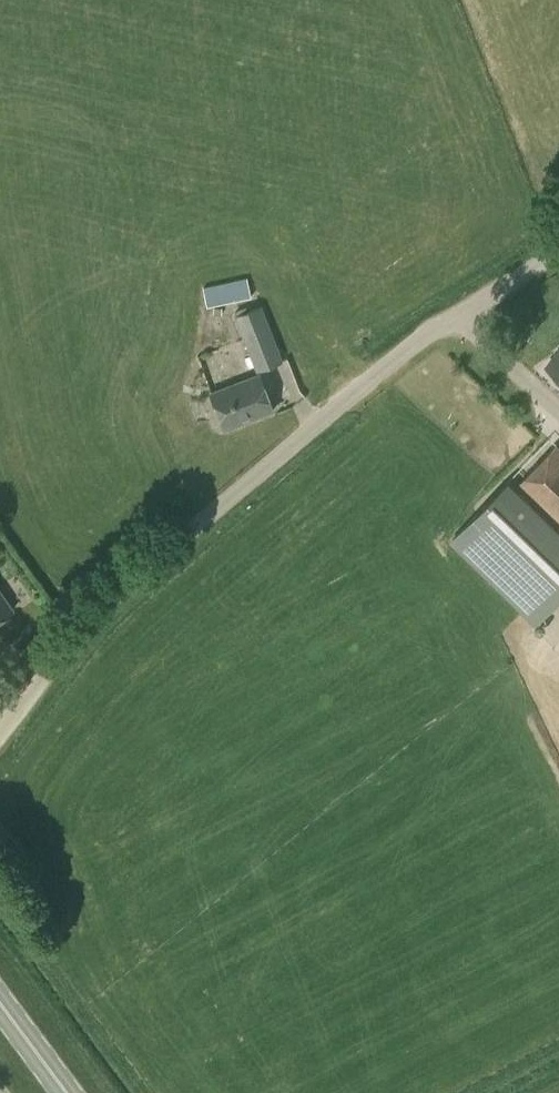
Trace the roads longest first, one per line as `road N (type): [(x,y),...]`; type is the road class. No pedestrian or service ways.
road 1 (unclassified): [(0,733),(102,606),(308,428),(440,324),(558,250)]

